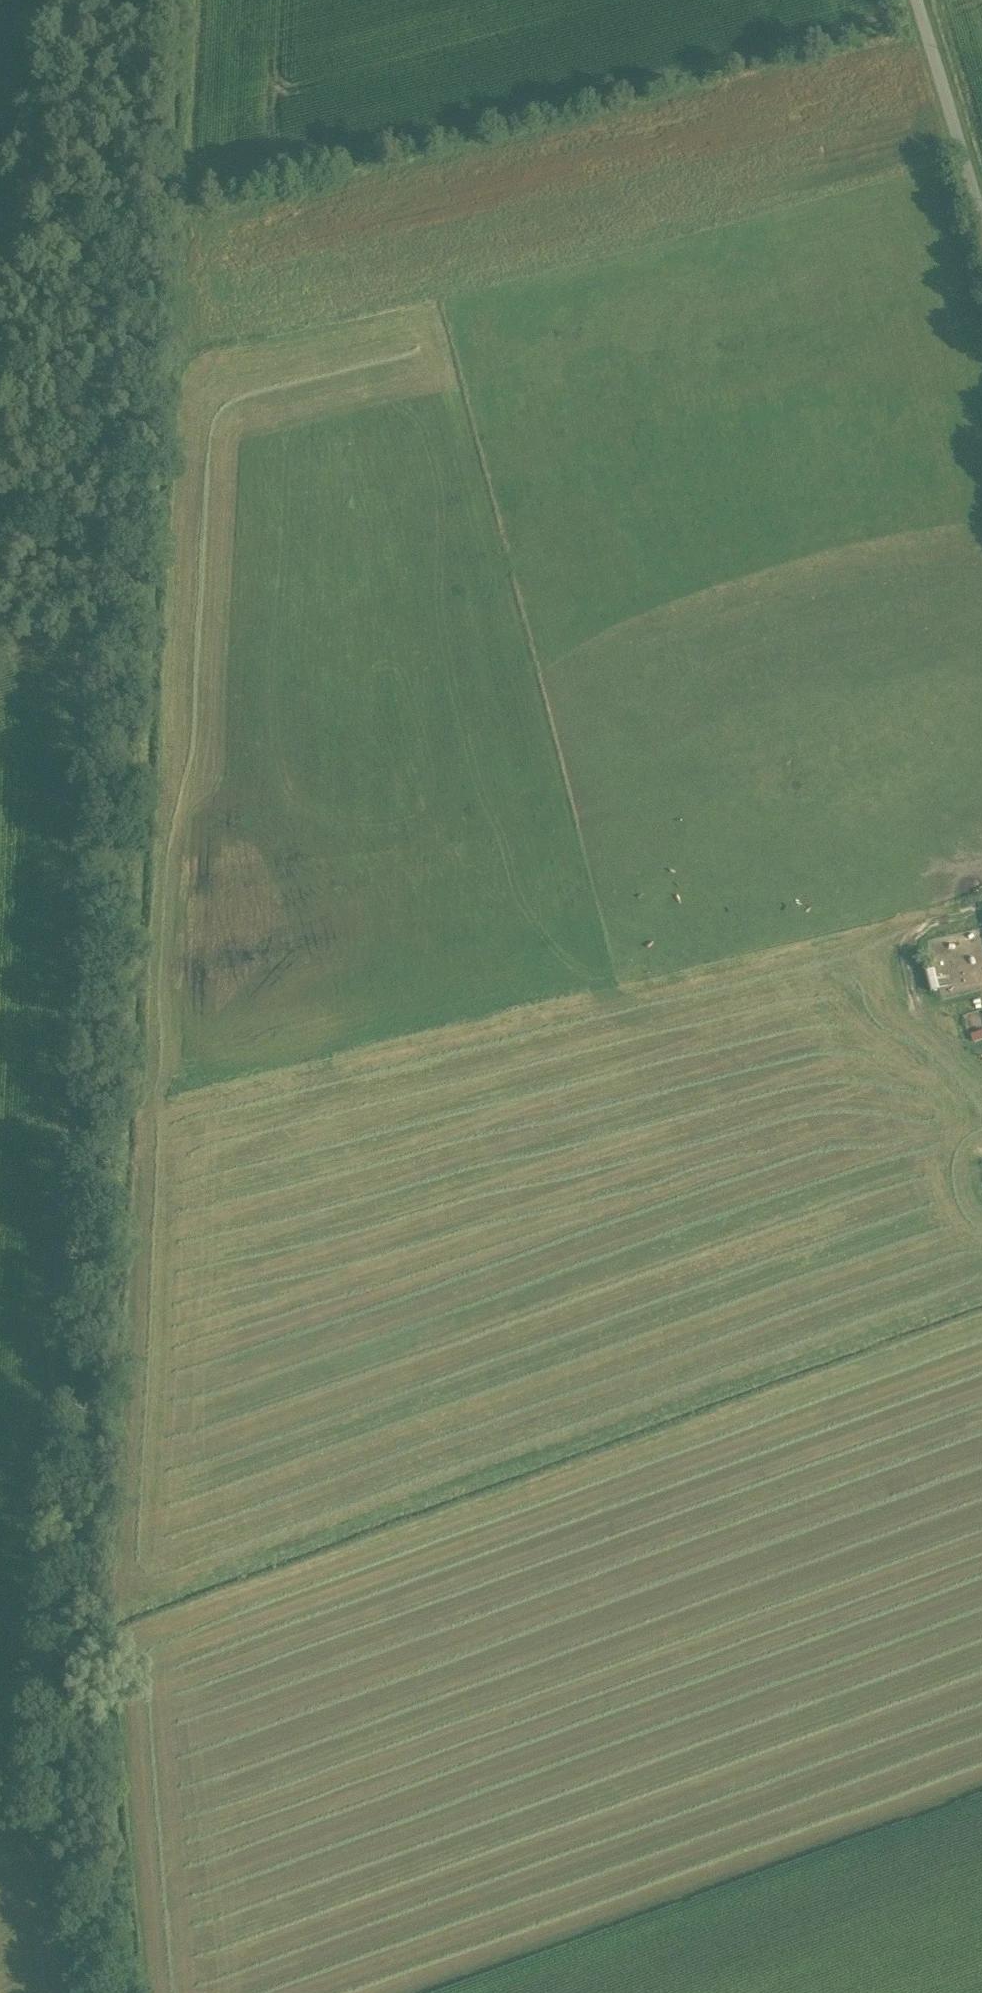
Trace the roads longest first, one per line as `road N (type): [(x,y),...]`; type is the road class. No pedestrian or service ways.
road 1 (unclassified): [(981,202),(922,0)]

